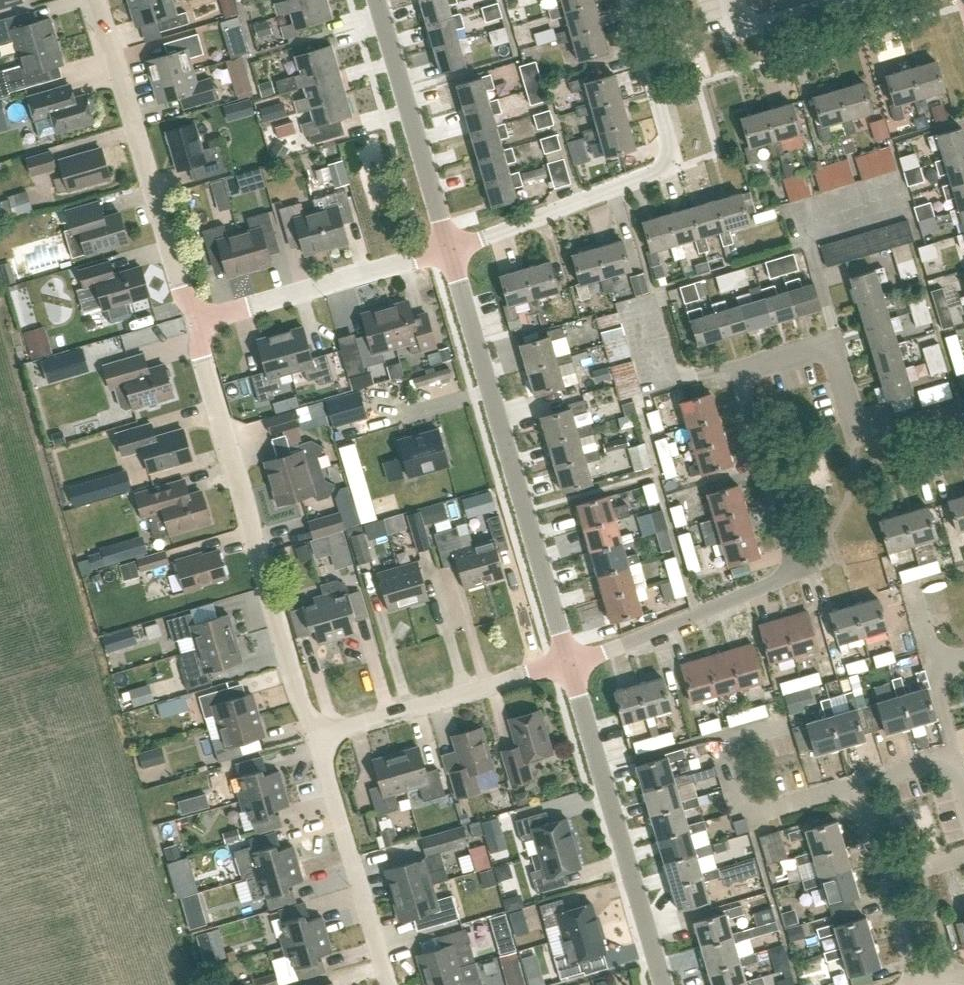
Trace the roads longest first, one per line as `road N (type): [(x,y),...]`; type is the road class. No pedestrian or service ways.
road 1 (residential): [(571,665),(796,567),(737,370),(832,343),(859,438),(963,410)]
road 2 (residential): [(316,737),(192,321)]
road 3 (unclassified): [(571,665),(449,250)]
road 4 (residential): [(449,250),(669,163),(631,0)]
road 5 (residential): [(192,321),(98,0)]
road 6 (unclassified): [(665,984),(571,665)]
road 7 (residential): [(192,321),(449,250)]
road 8 (residential): [(316,737),(571,665)]
road 9 (unclassified): [(449,250),(376,0)]
road 10 (residential): [(387,984),(316,737)]
road 11 (residential): [(858,783),(769,812),(741,805),(720,740),(779,721)]
road 12 (residential): [(917,984),(858,783)]
road 13 (residential): [(730,0),(739,31),(845,0)]

